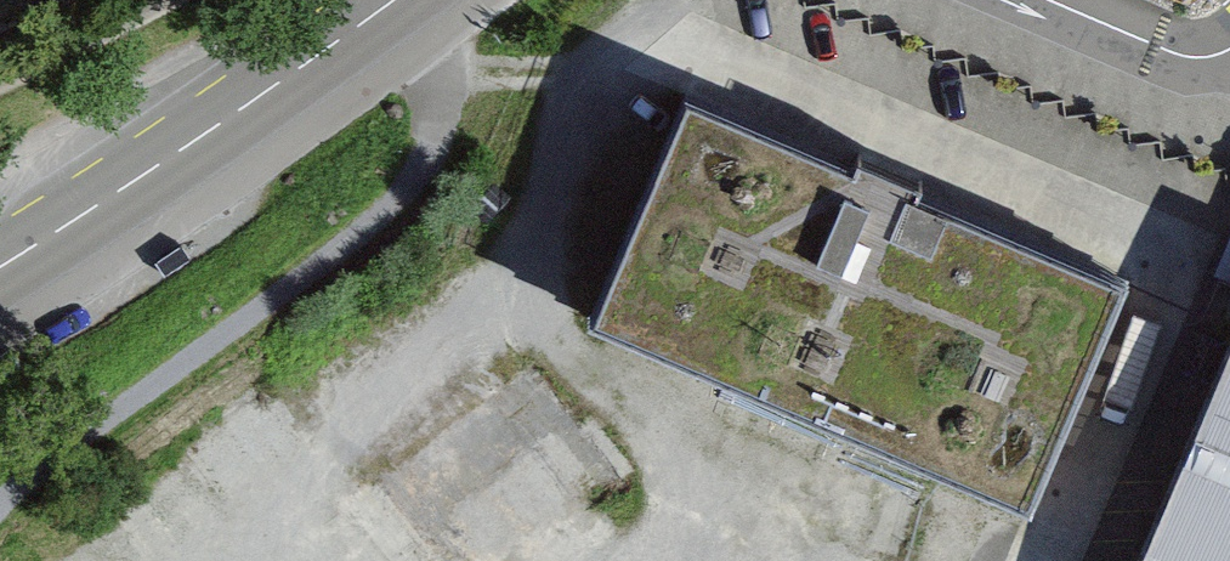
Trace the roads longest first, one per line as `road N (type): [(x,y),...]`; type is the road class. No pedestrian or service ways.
road 1 (track): [(0,510),(122,405),(368,248),(436,162),(462,0)]
road 2 (secondary): [(394,0),(197,141),(0,265)]

